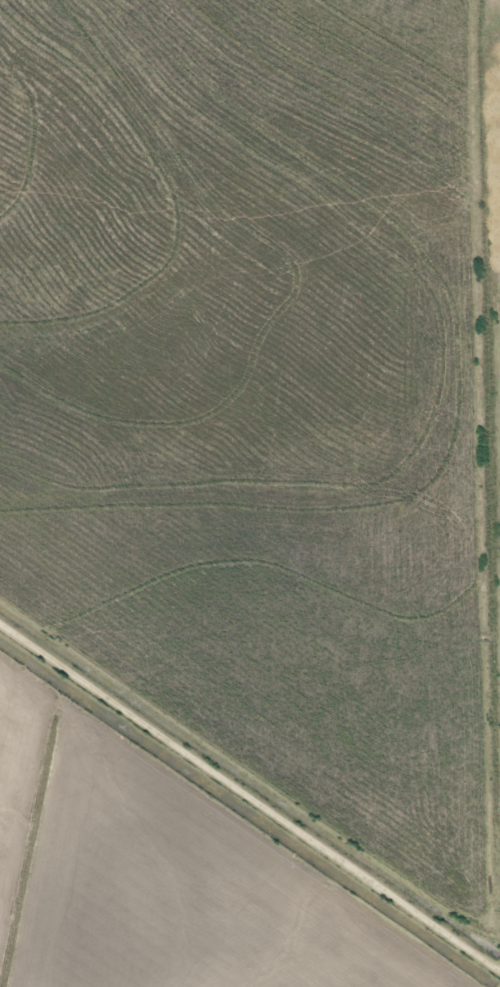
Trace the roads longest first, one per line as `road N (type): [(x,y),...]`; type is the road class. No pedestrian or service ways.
road 1 (residential): [(467,986),(0,664)]

